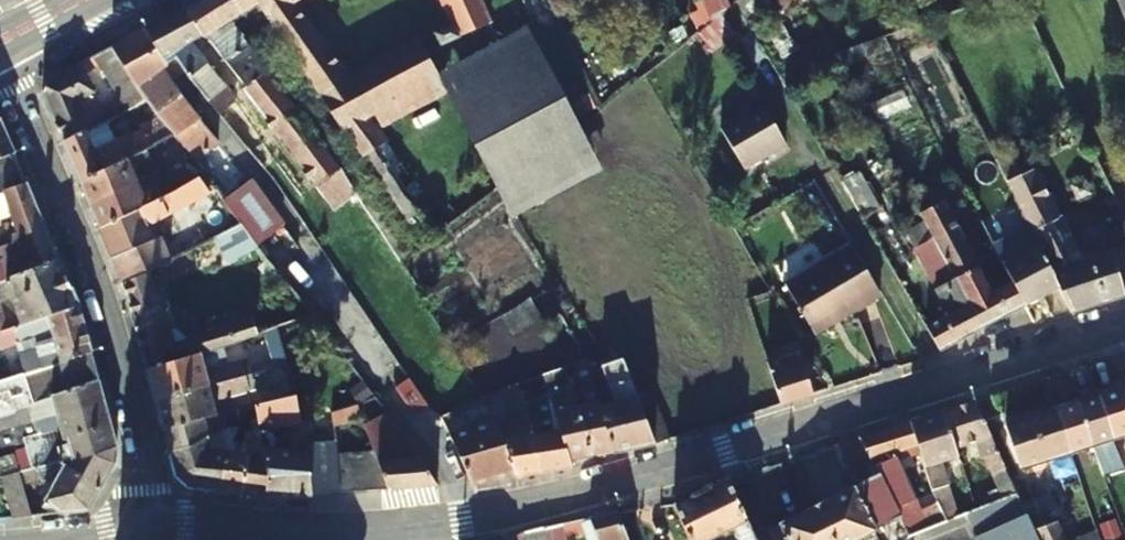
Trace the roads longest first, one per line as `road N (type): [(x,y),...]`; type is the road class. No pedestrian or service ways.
road 1 (tertiary): [(409,528),(463,523),(726,453),(1124,328)]
road 2 (residential): [(152,531),(140,422),(56,189),(0,68)]
road 3 (tertiary): [(152,531),(312,536),(409,528)]

